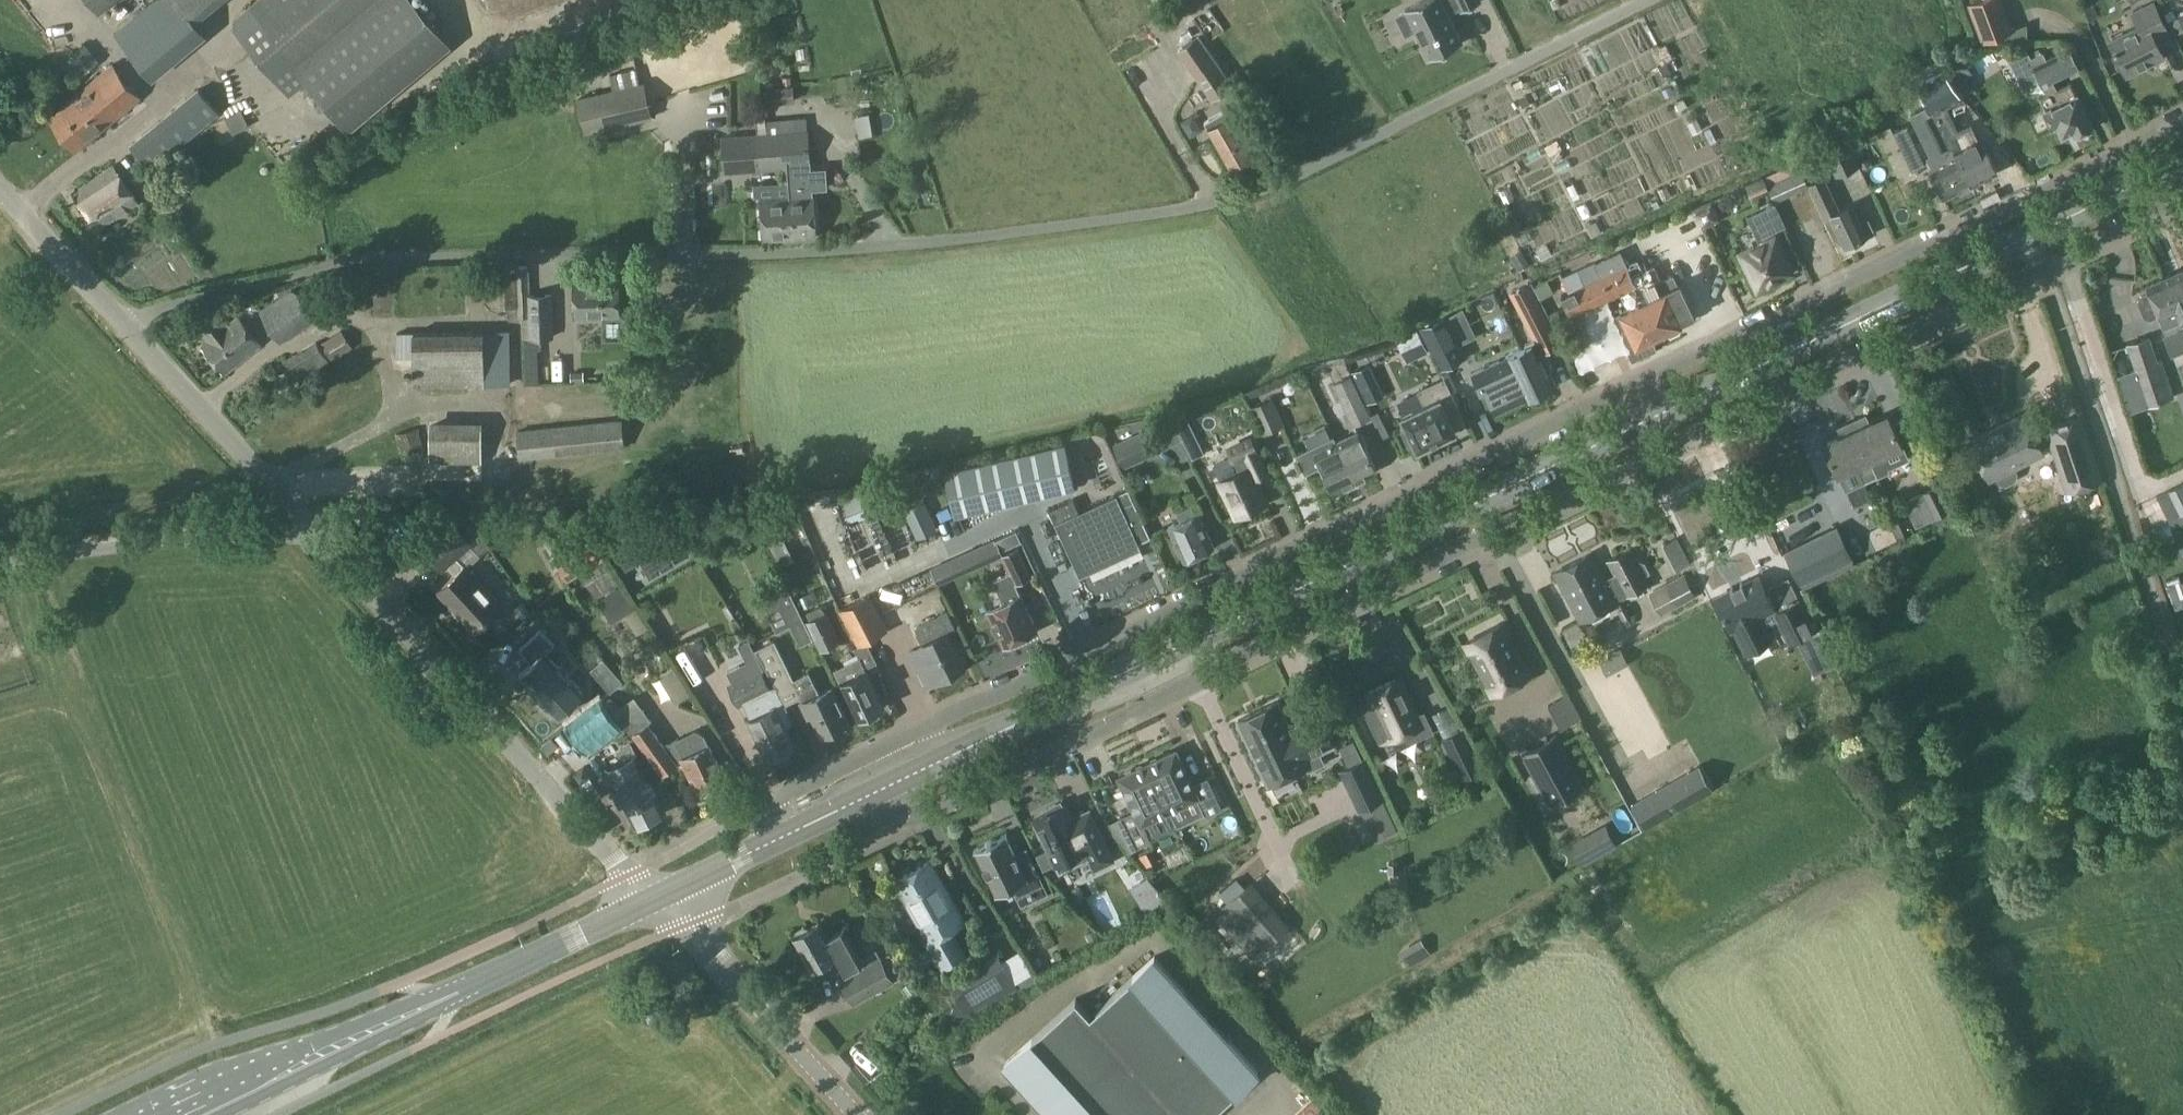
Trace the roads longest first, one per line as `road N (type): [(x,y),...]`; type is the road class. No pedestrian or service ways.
road 1 (residential): [(120,319),(352,261),(803,251),(1228,199),(1360,146),(1644,0)]
road 2 (residential): [(2182,122),(781,794)]
road 3 (unclassified): [(657,903),(120,319)]
road 4 (tertiary): [(1516,486),(2182,162)]
road 5 (tertiary): [(865,801),(1516,486)]
road 6 (residential): [(1533,520),(2182,206)]
road 7 (residential): [(931,809),(1533,520)]
road 8 (tertiary): [(206,1114),(341,1044),(657,903)]
road 9 (unclassified): [(855,1114),(657,903)]
road 10 (unclassified): [(0,189),(120,319)]
road 11 (tertiary): [(657,903),(768,849)]

